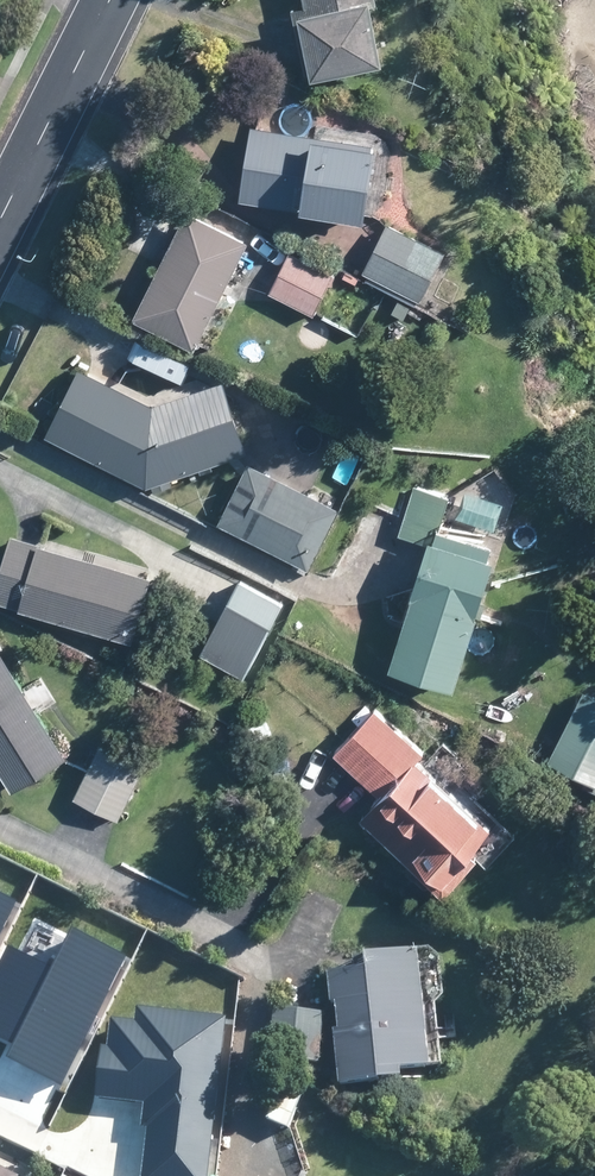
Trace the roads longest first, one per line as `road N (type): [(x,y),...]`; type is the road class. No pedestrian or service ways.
road 1 (residential): [(0,224),(111,0)]

